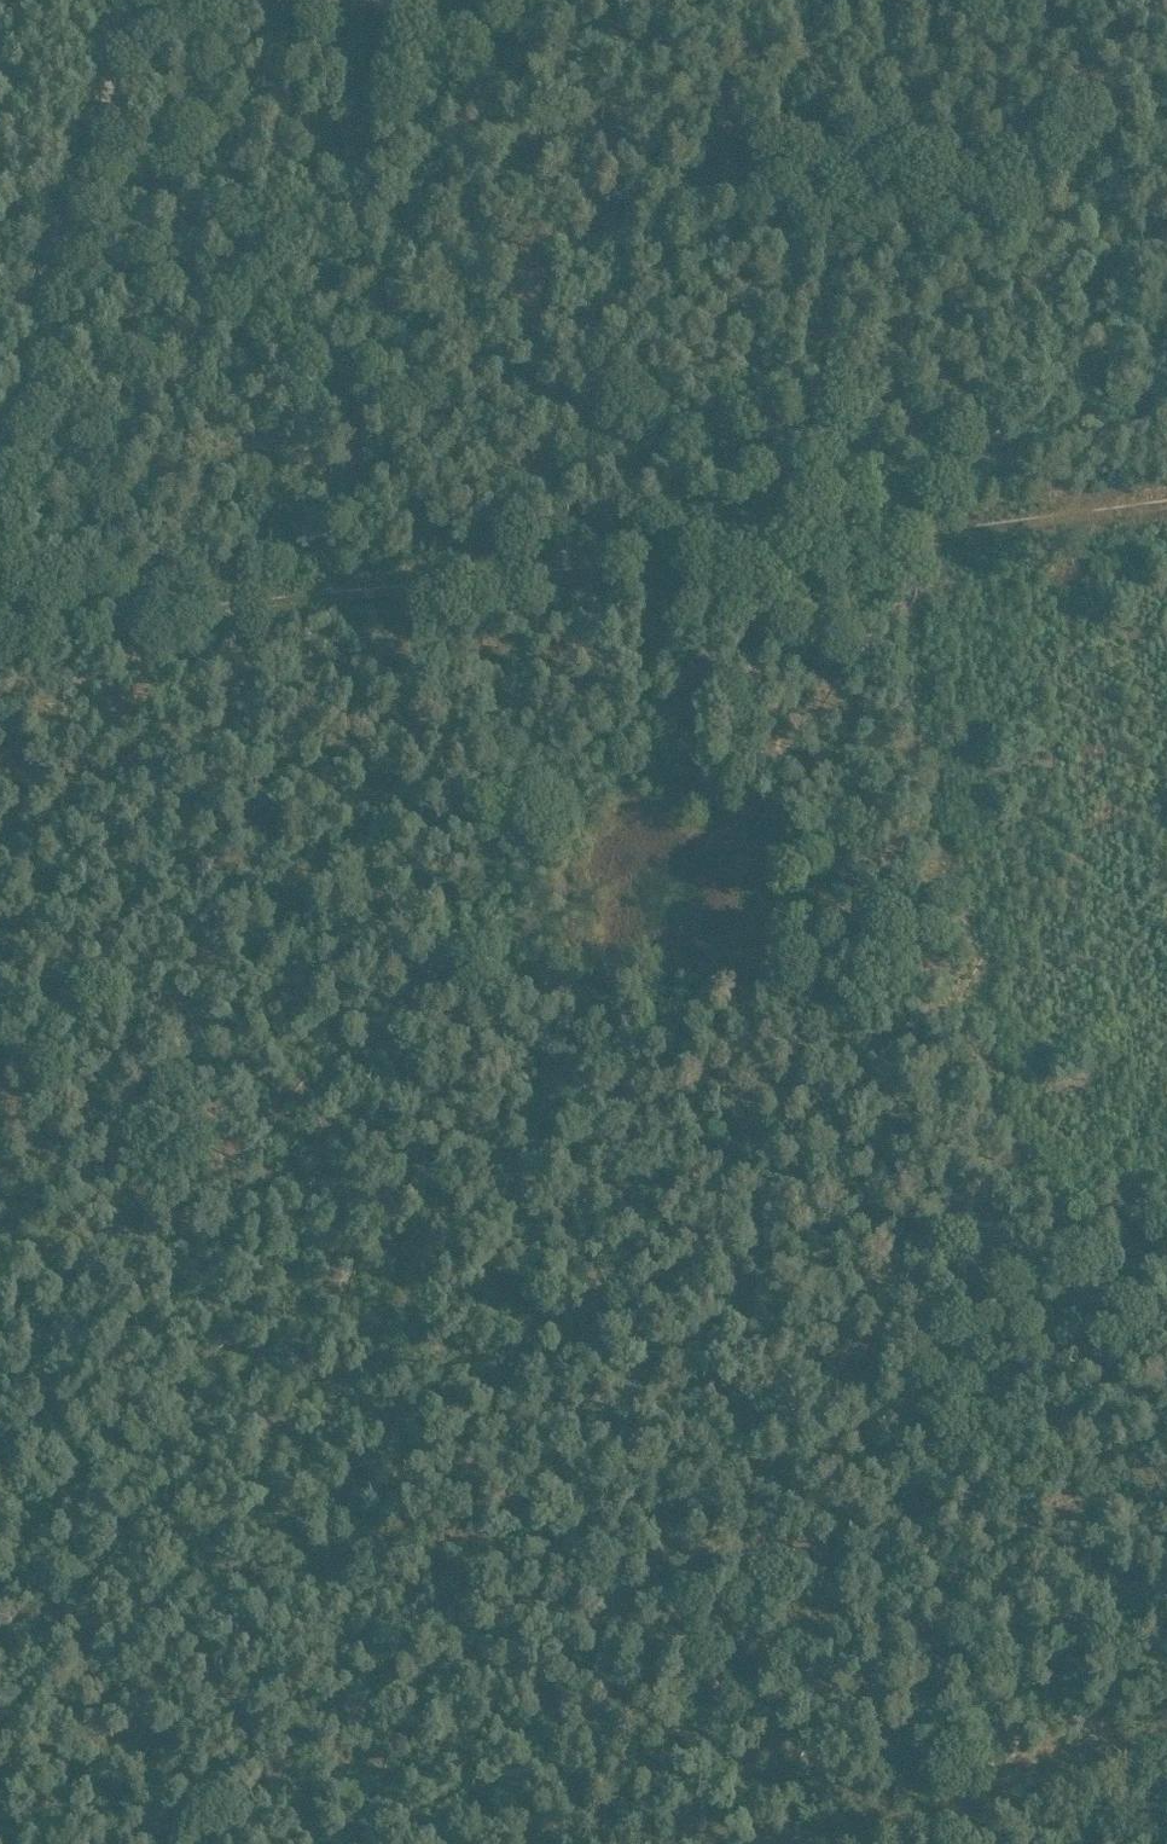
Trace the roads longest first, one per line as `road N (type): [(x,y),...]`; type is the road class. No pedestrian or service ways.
road 1 (track): [(1166,505),(0,621)]
road 2 (track): [(119,0),(0,440)]

